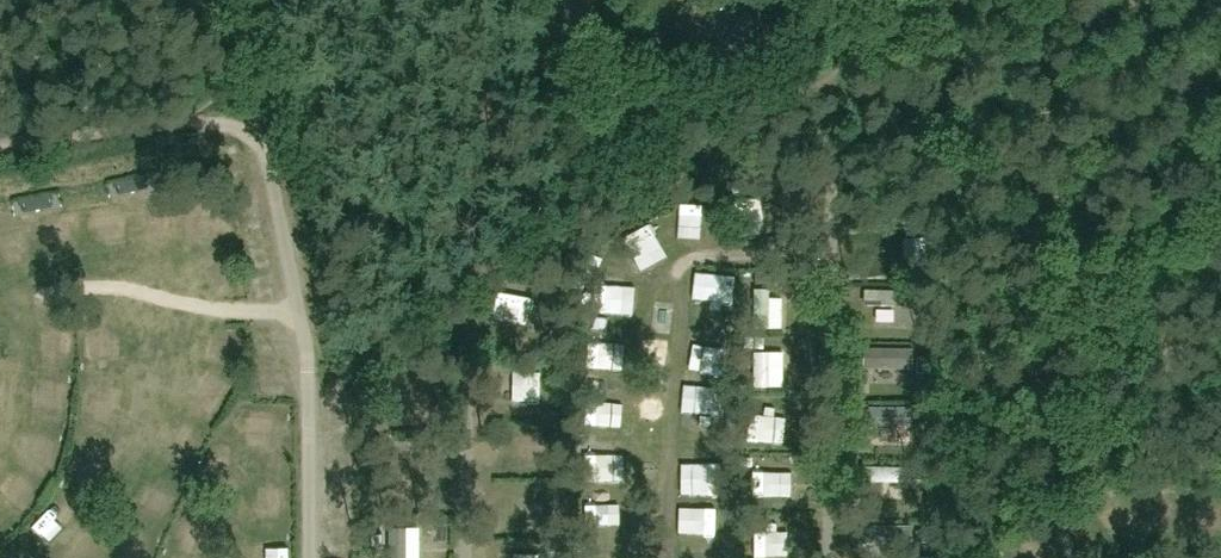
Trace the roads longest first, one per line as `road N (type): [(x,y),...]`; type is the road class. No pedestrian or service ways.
road 1 (track): [(202,120),(0,145)]

